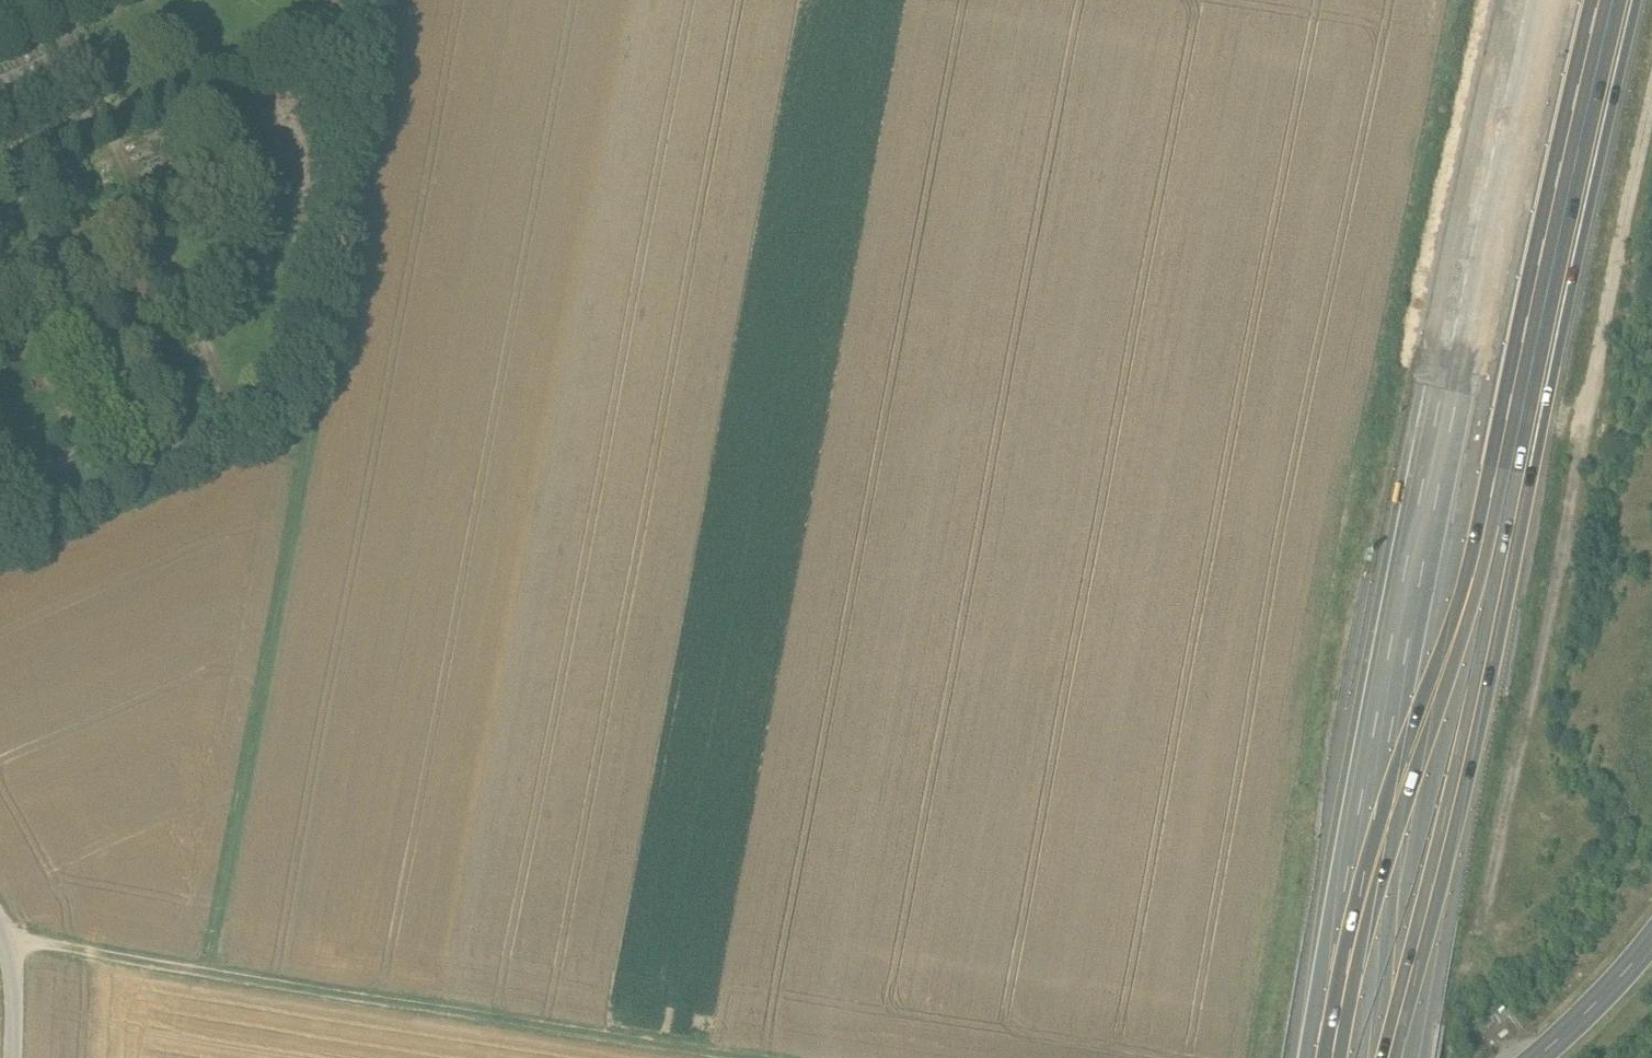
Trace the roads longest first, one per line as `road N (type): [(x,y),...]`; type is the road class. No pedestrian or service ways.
road 1 (motorway): [(1549,0),(1368,816),(1328,1057)]
road 2 (motorway): [(1395,1057),(1507,460),(1615,0)]
road 3 (track): [(9,938),(783,1057)]
road 4 (tertiary): [(1651,930),(1582,1012),(1521,1057)]
road 5 (unclassified): [(12,1057),(16,995),(0,918)]

